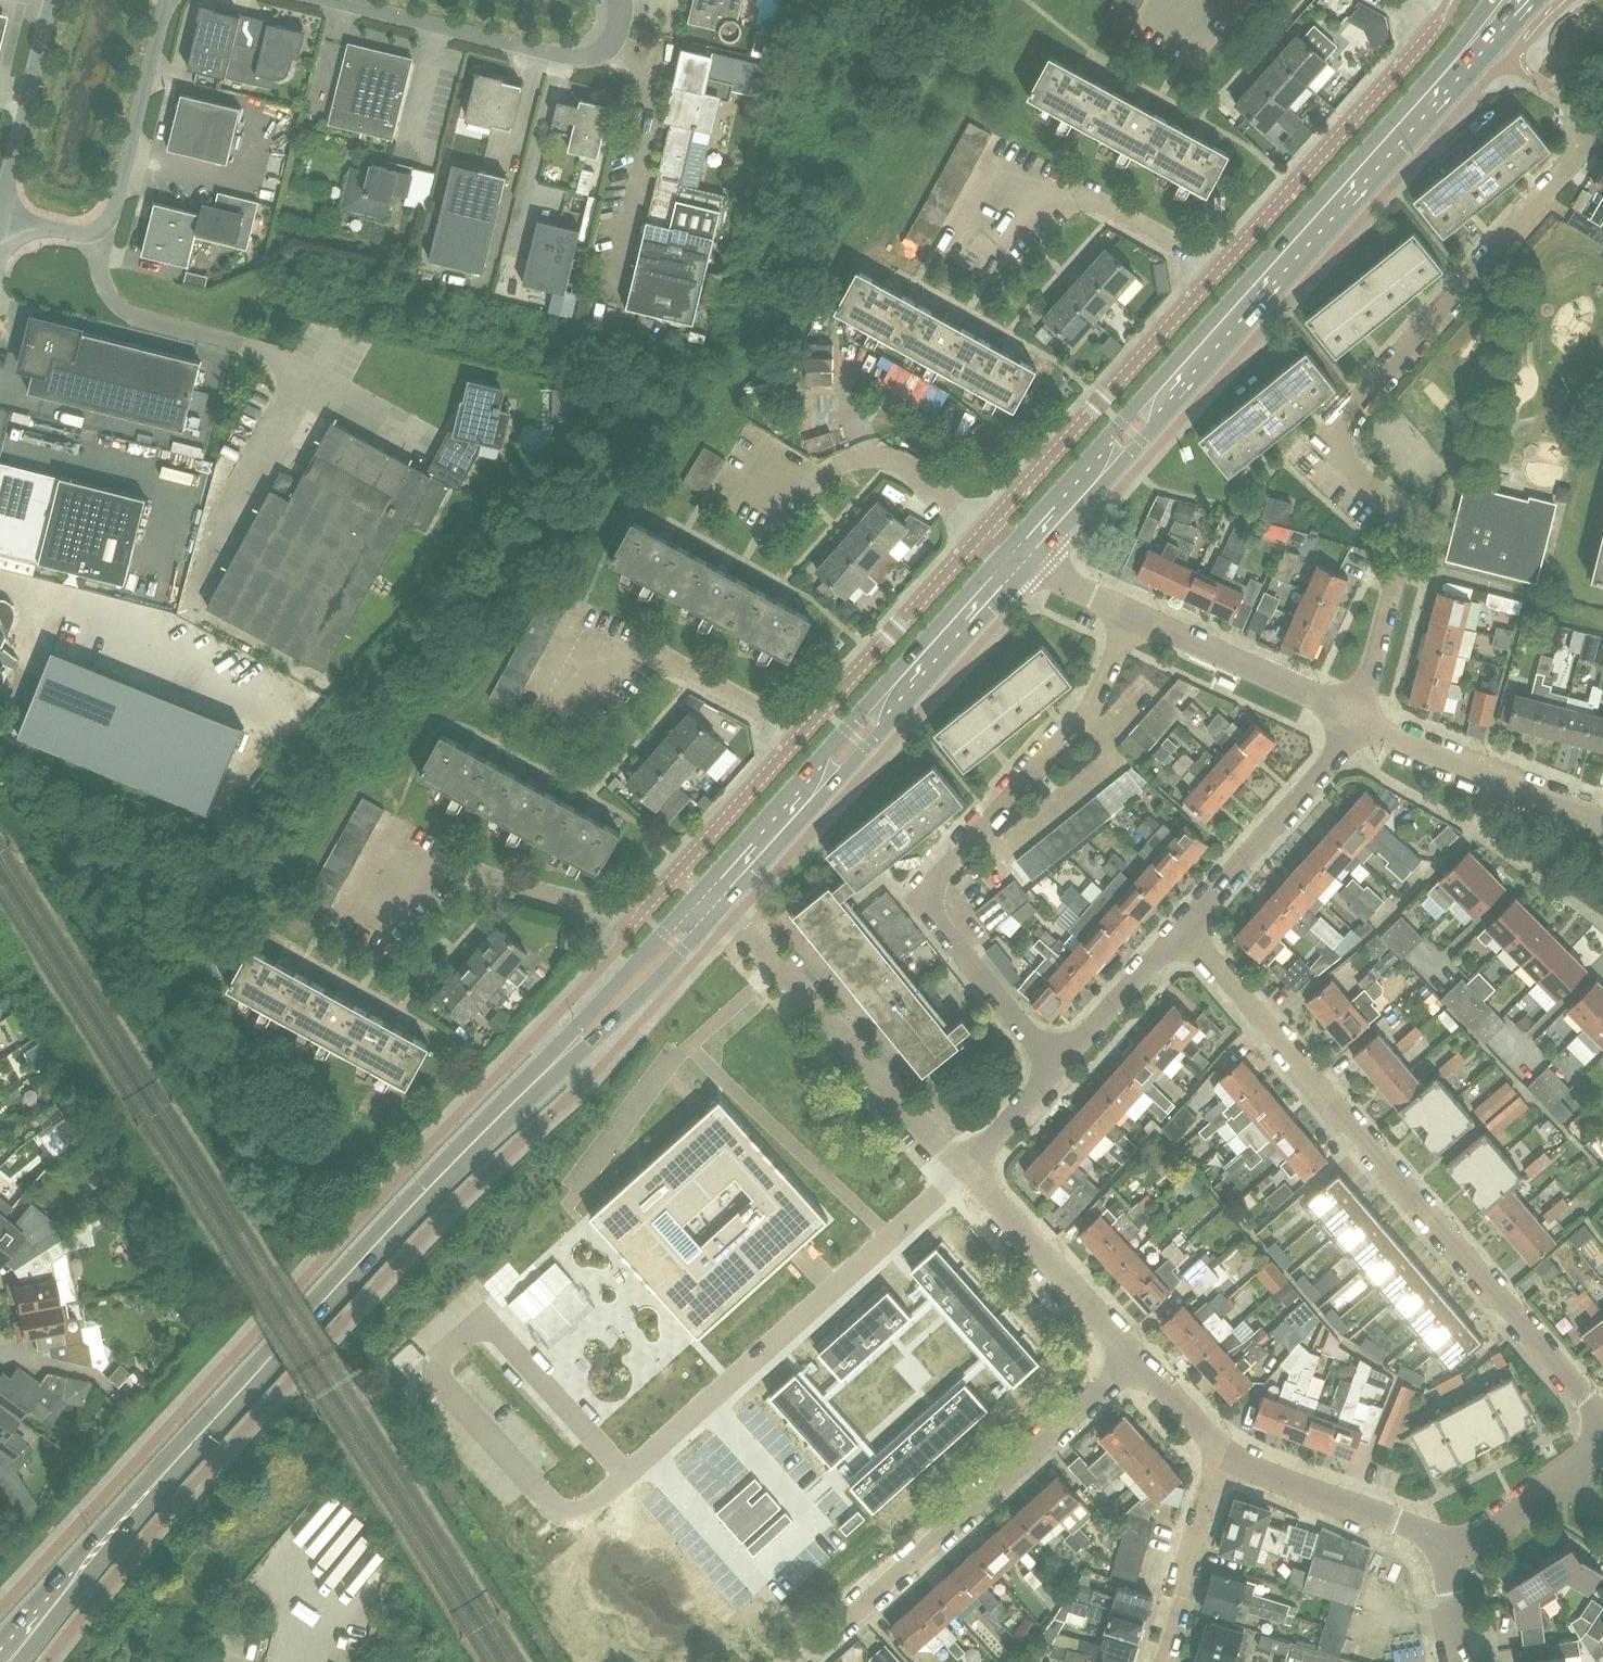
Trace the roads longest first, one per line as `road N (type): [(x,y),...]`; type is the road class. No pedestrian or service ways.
road 1 (primary): [(0,1657),(315,1312),(713,899)]
road 2 (residential): [(1357,716),(1406,523),(1325,440),(1602,121)]
road 3 (residential): [(987,528),(1437,25),(1405,0)]
road 4 (primary): [(1023,554),(1474,51)]
road 5 (residential): [(1602,1419),(1180,927)]
road 6 (residential): [(1059,1063),(902,882),(1006,798),(992,775),(1095,691),(1134,613)]
road 7 (residential): [(629,923),(987,528)]
road 8 (primary): [(713,899),(1023,554)]
road 9 (residential): [(806,1653),(1138,1357)]
road 10 (residential): [(965,1168),(713,899)]
road 11 (unclassified): [(0,217),(78,234),(106,224),(166,0)]
road 12 (unclassified): [(329,0),(588,57),(613,45),(620,0)]
road 13 (residential): [(1180,927),(1338,751),(1357,716)]
road 14 (residential): [(1602,817),(1357,716)]
road 15 (residential): [(1138,1357),(965,1168)]
road 16 (residential): [(1357,716),(1134,613)]
road 17 (residential): [(1447,1549),(1424,1531),(1226,1449)]
road 18 (unclassified): [(52,0),(0,217)]
road 19 (residential): [(1059,1063),(1180,927)]
road 20 (residential): [(1447,1549),(1522,1509),(1568,1471)]
road 21 (residential): [(1226,1449),(1183,1586)]
road 22 (residential): [(965,1168),(1059,1063)]
road 23 (residential): [(1226,1449),(1138,1357)]
road 24 (residential): [(1134,613),(1023,554)]

